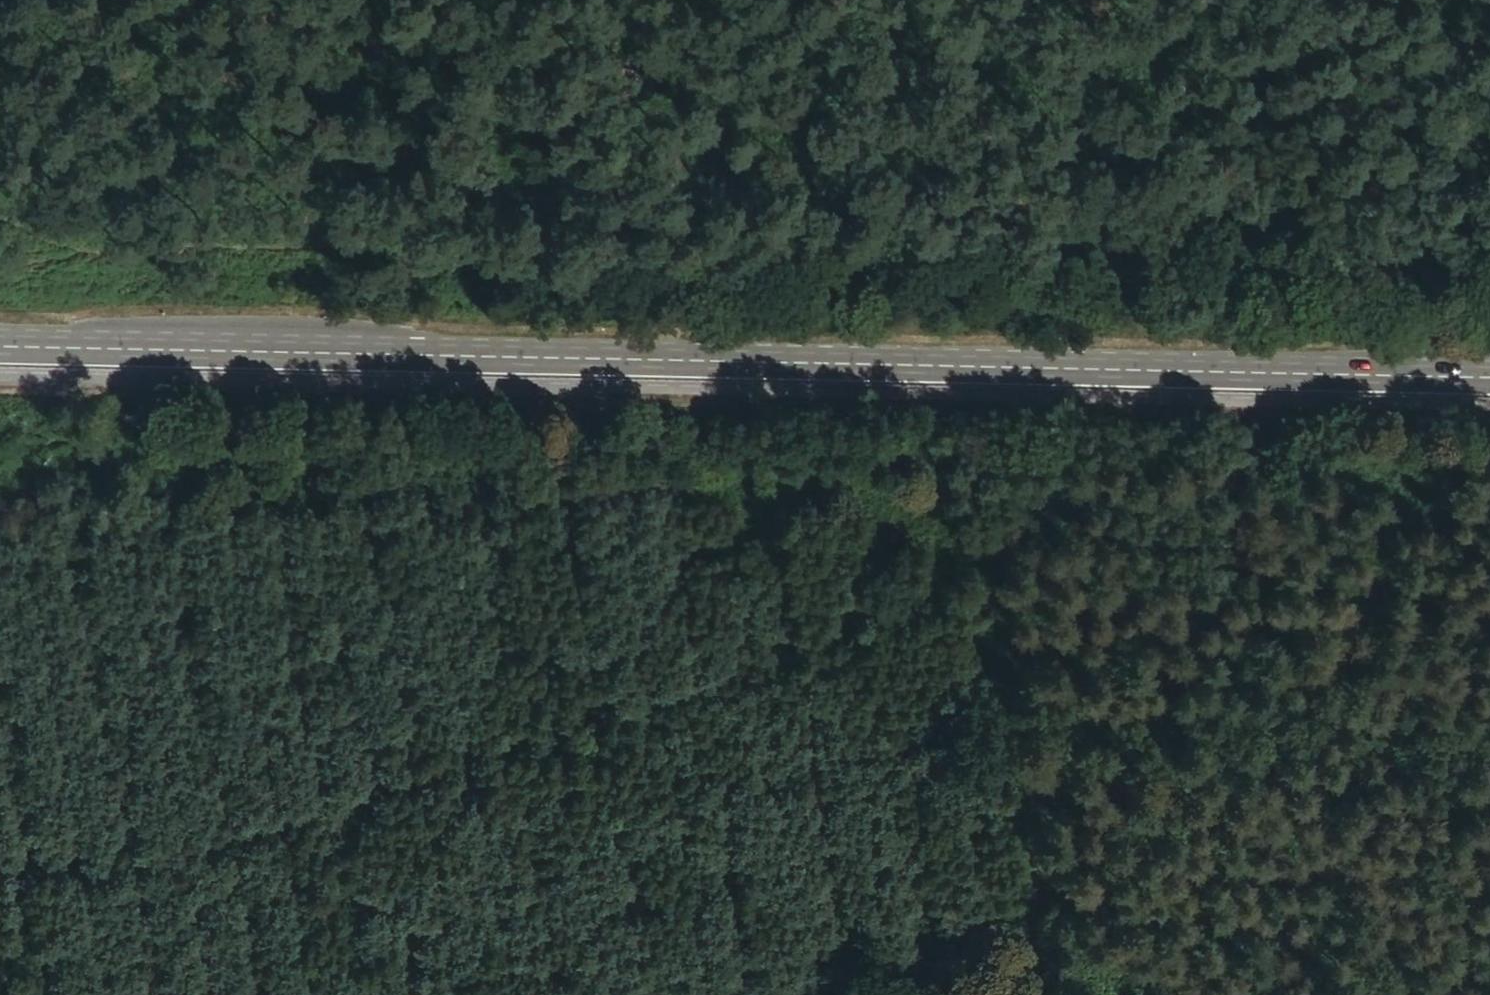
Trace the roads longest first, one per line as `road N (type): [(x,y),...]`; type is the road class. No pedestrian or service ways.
road 1 (primary): [(1489,379),(0,352)]

